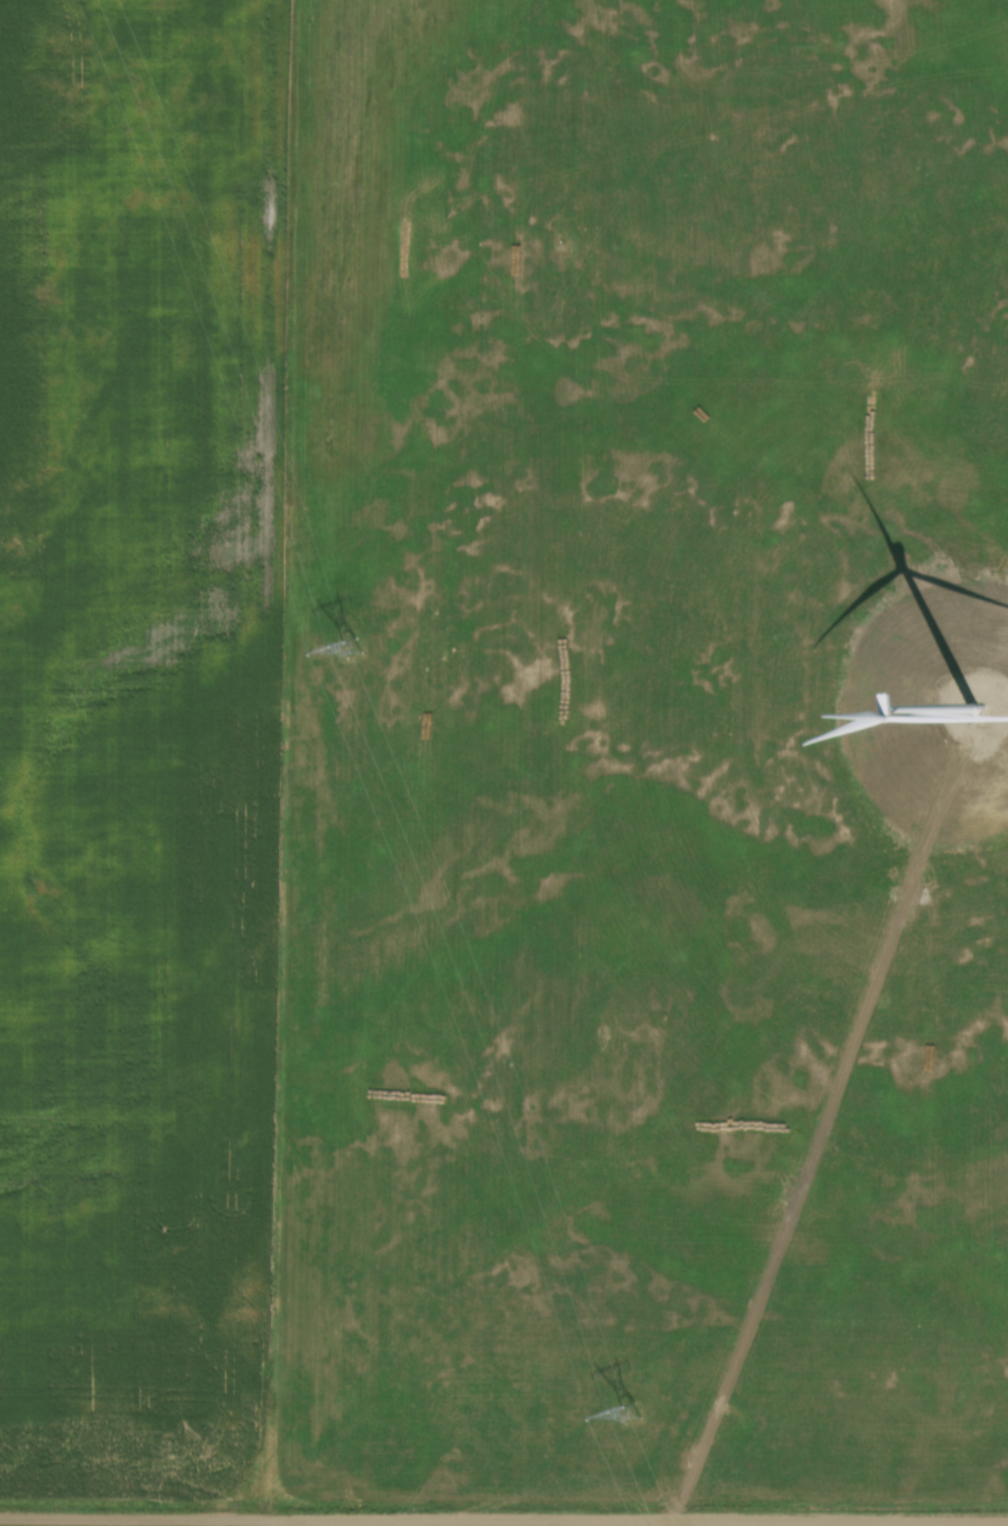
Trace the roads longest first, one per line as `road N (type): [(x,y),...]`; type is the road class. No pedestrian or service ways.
road 1 (residential): [(269,1520),(0,1520)]

